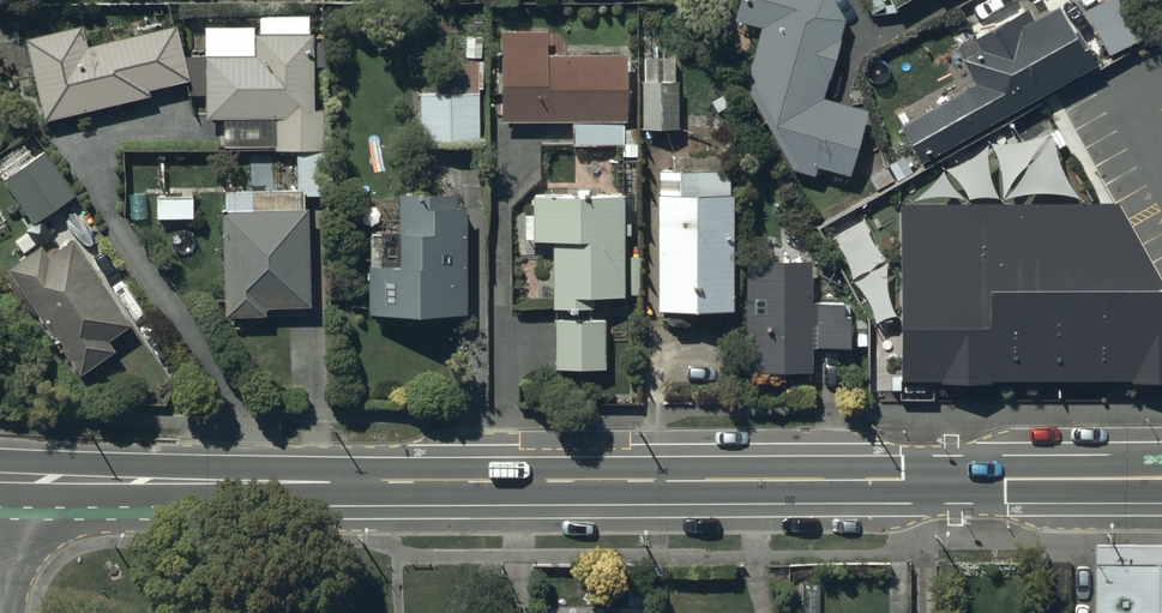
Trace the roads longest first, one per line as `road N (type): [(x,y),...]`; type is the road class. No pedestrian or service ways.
road 1 (secondary): [(1161,477),(0,480)]

